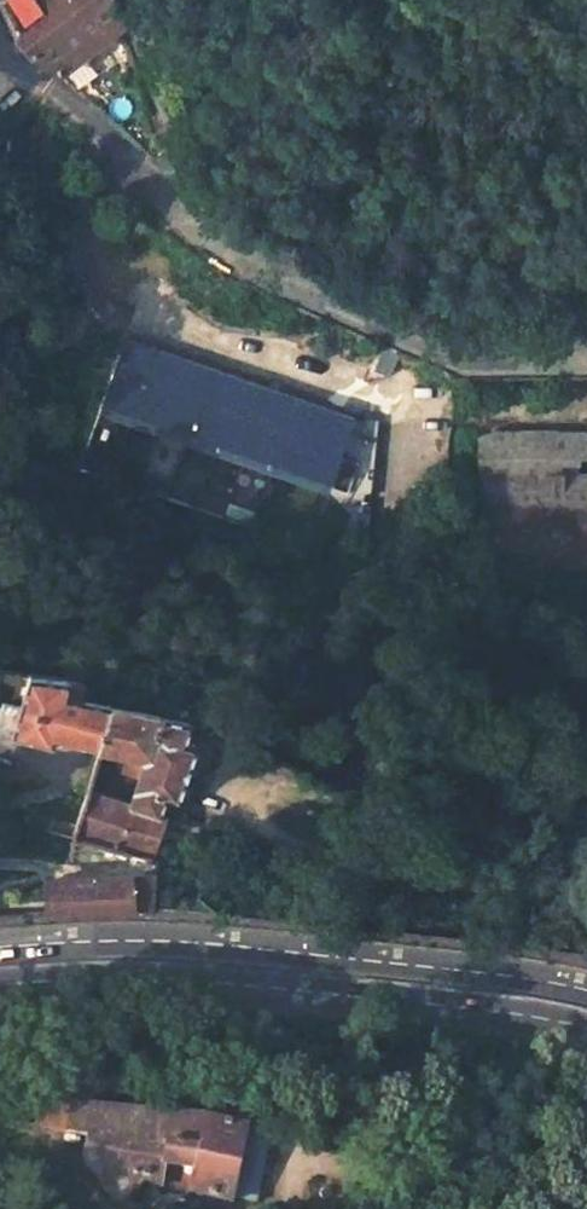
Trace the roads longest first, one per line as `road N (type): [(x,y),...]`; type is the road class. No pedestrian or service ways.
road 1 (primary): [(0,986),(154,975),(498,1009),(586,1028)]
road 2 (residential): [(244,260),(464,359),(586,362)]
road 3 (residential): [(244,260),(12,58),(0,35)]
road 4 (residential): [(130,0),(244,260)]

